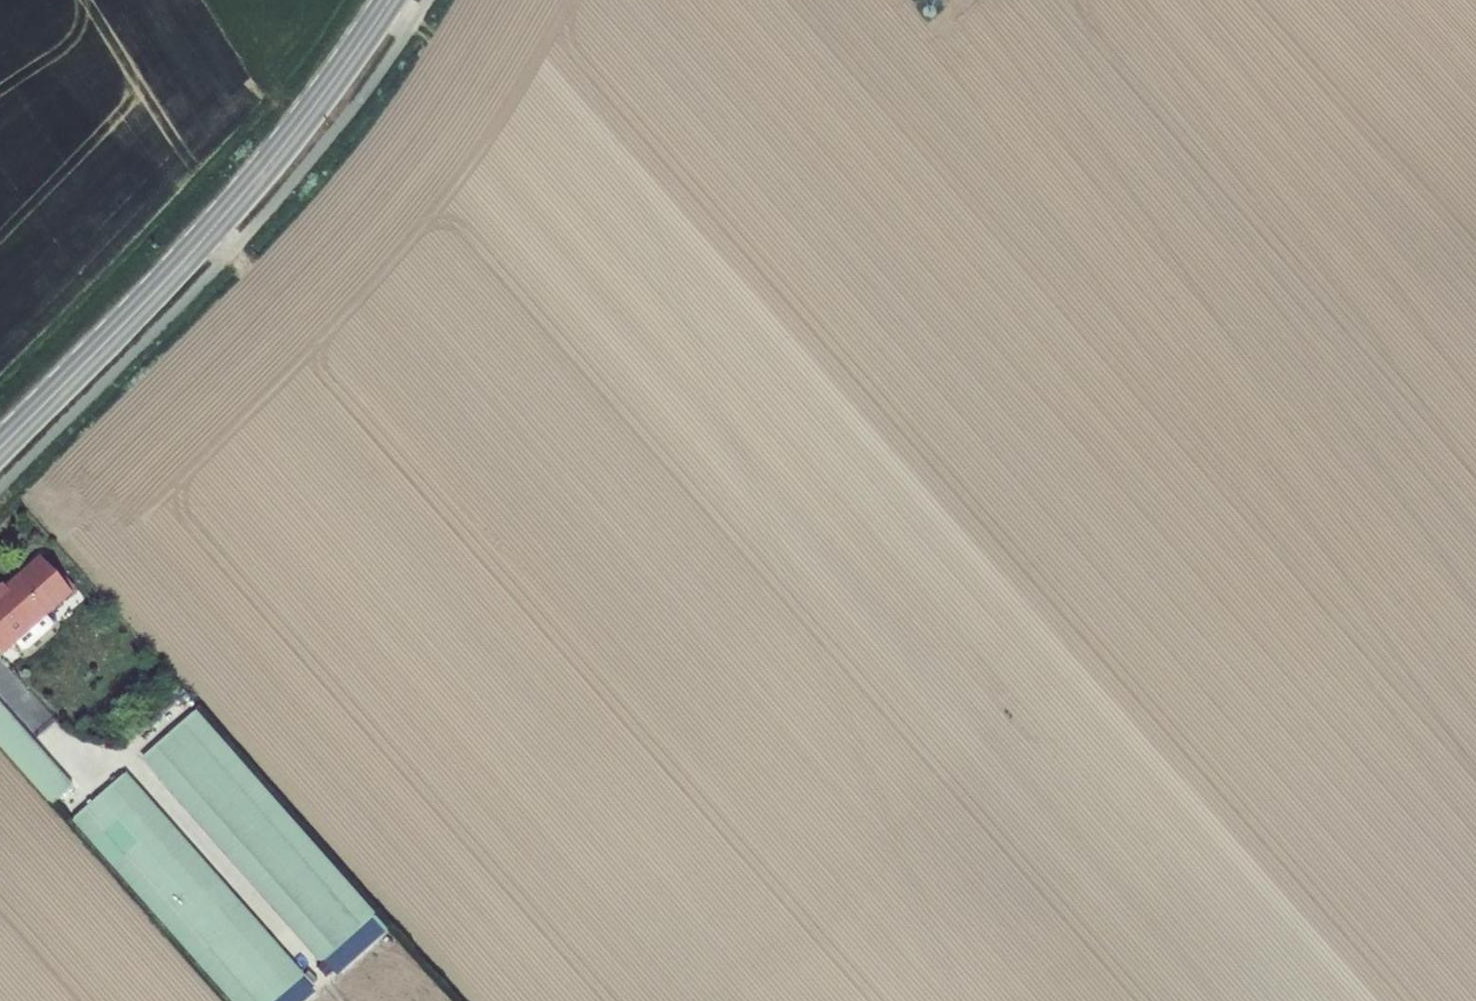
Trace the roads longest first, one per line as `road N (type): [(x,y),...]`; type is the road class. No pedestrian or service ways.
road 1 (tertiary): [(0,446),(253,183),(389,0)]

